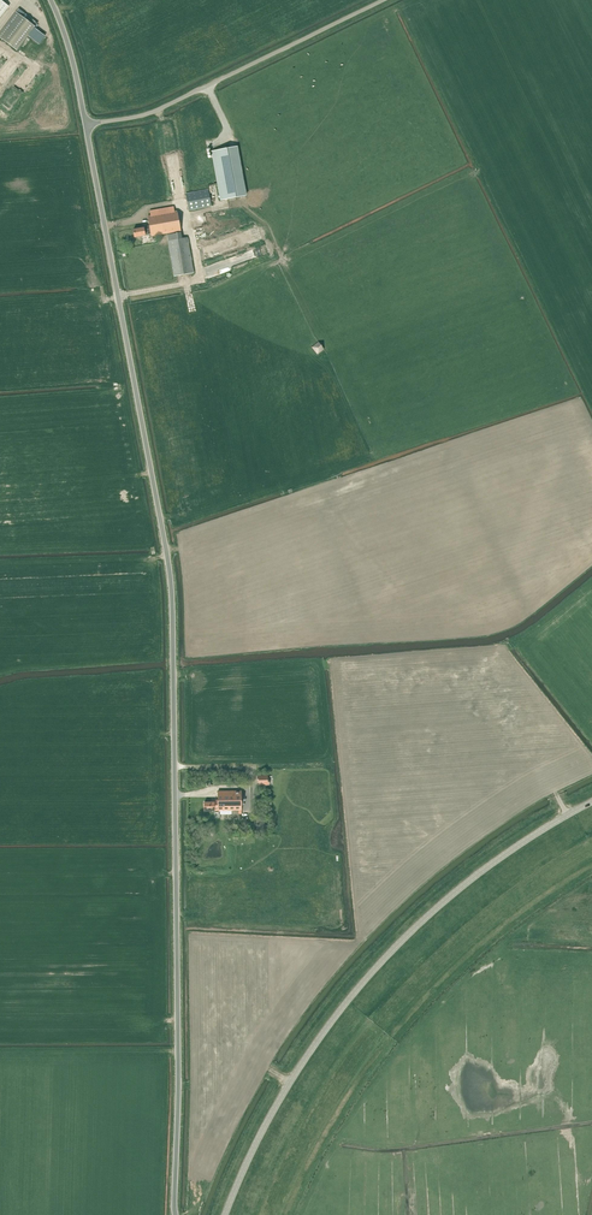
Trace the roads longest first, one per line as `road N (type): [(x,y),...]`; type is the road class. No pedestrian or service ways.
road 1 (tertiary): [(176,1214),(169,567),(90,128)]
road 2 (tertiary): [(225,1214),(284,1092),(380,964),(478,874),(591,802)]
road 3 (unclassified): [(90,128),(168,113),(393,0)]
road 4 (tertiary): [(90,128),(51,0)]

